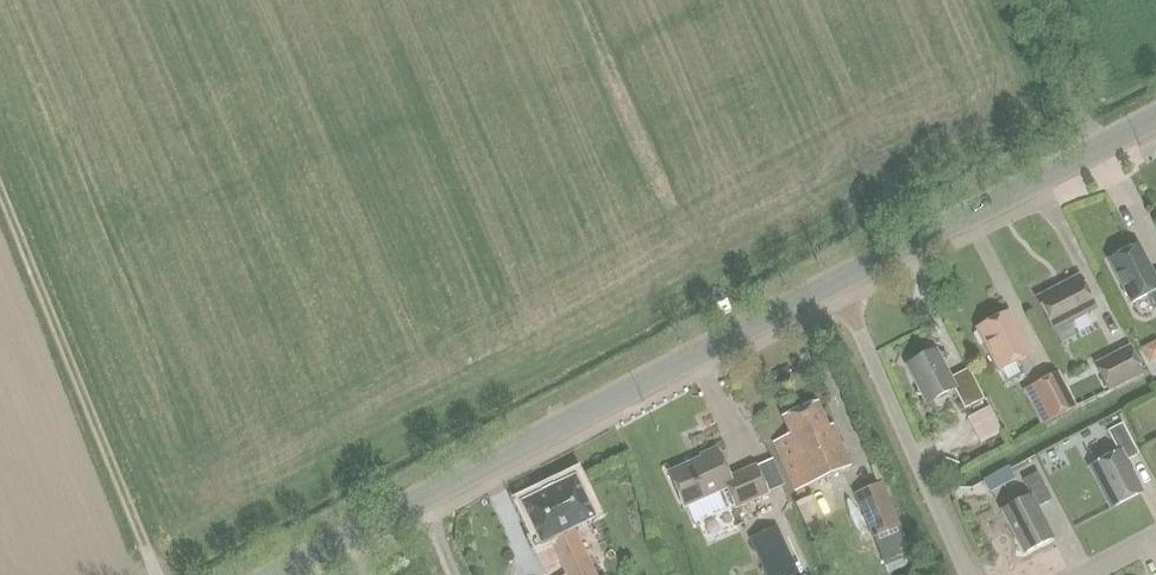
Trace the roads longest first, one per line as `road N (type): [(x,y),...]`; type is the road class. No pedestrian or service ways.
road 1 (secondary): [(278,574),(835,281)]
road 2 (secondary): [(835,281),(1155,114)]
road 3 (residential): [(835,281),(972,574)]

